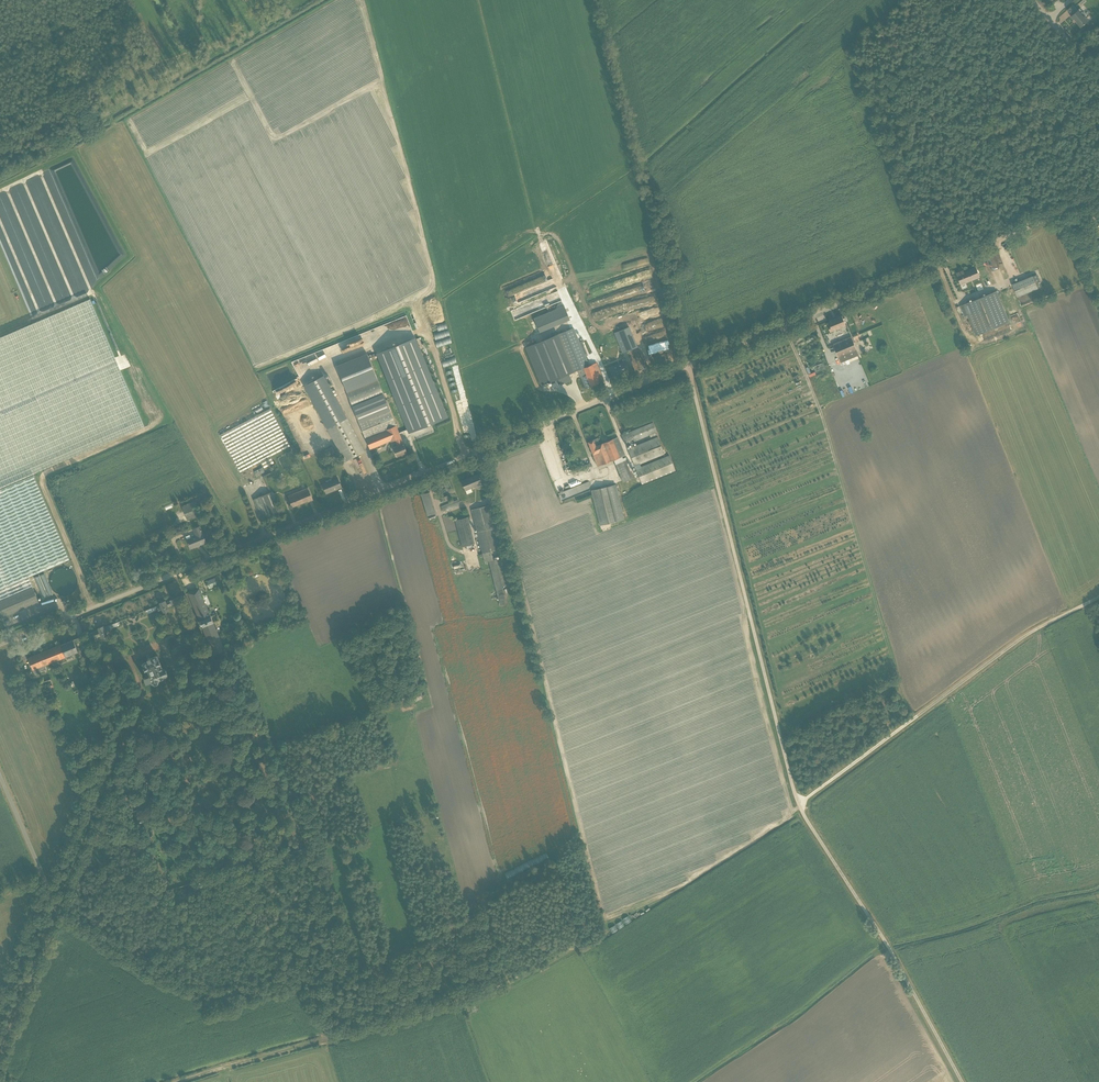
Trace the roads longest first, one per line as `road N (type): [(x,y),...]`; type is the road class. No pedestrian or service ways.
road 1 (unclassified): [(687,361),(0,642)]
road 2 (unclassified): [(687,361),(802,801)]
road 3 (unclassified): [(1098,197),(687,361)]
road 4 (unclassified): [(1098,590),(1028,625),(802,801)]
road 5 (unclassified): [(802,801),(962,1081)]
road 6 (unclassified): [(0,778),(54,908),(0,1049)]
road 7 (track): [(139,694),(54,908)]

